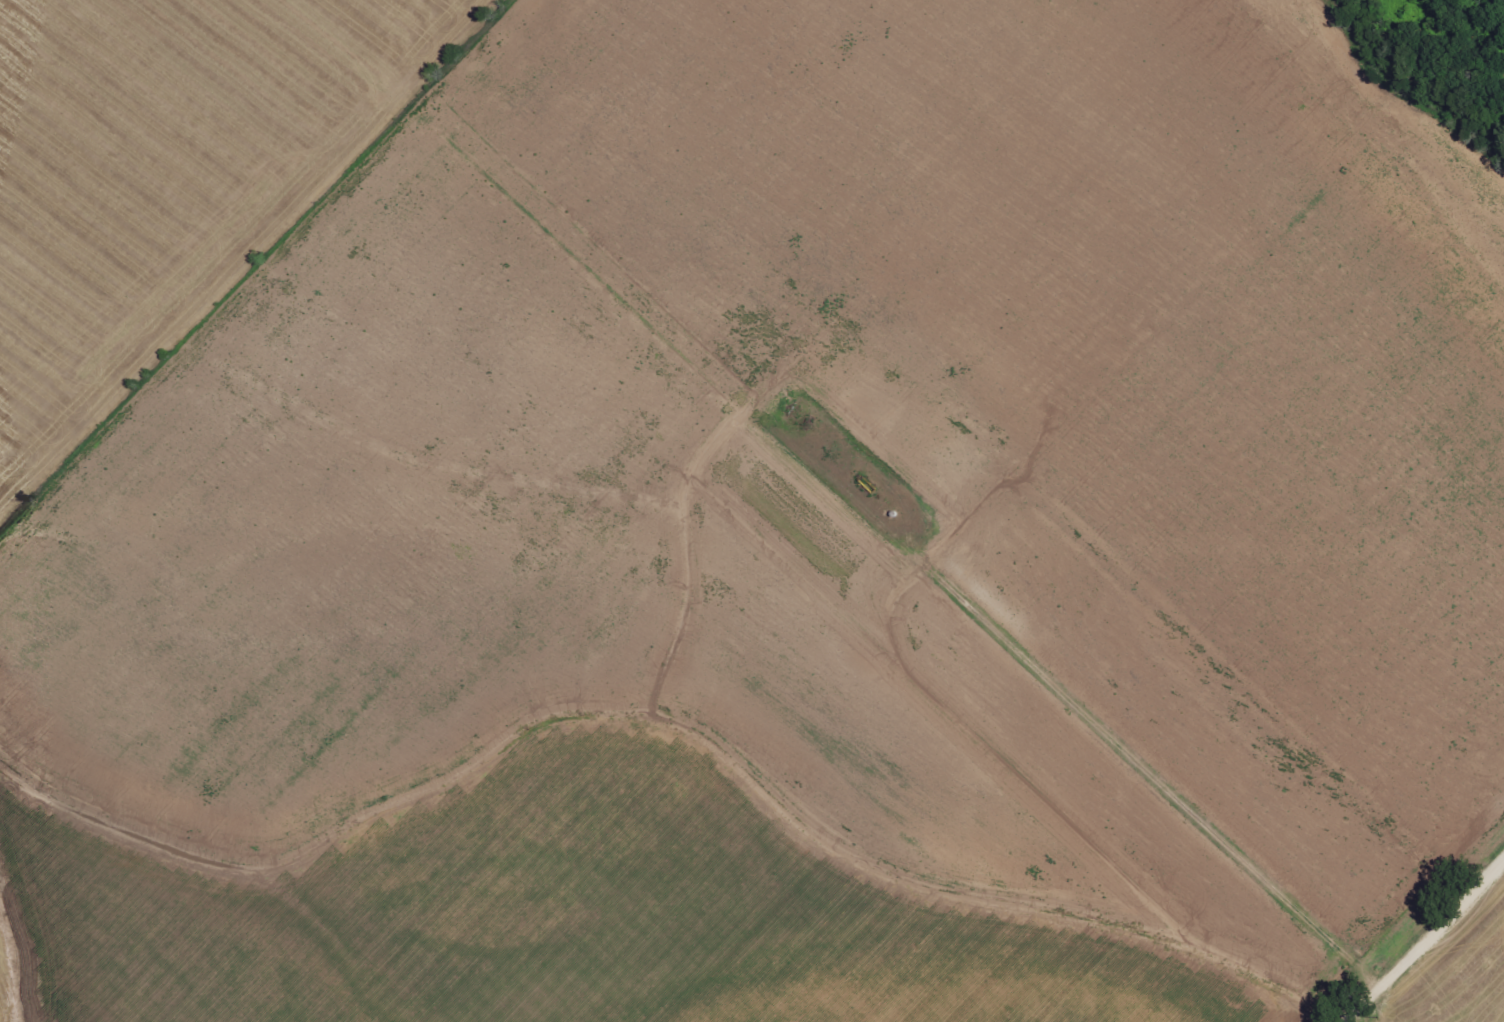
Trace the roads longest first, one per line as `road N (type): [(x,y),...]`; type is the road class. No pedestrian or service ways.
road 1 (residential): [(1344,1021),(1503,871)]

